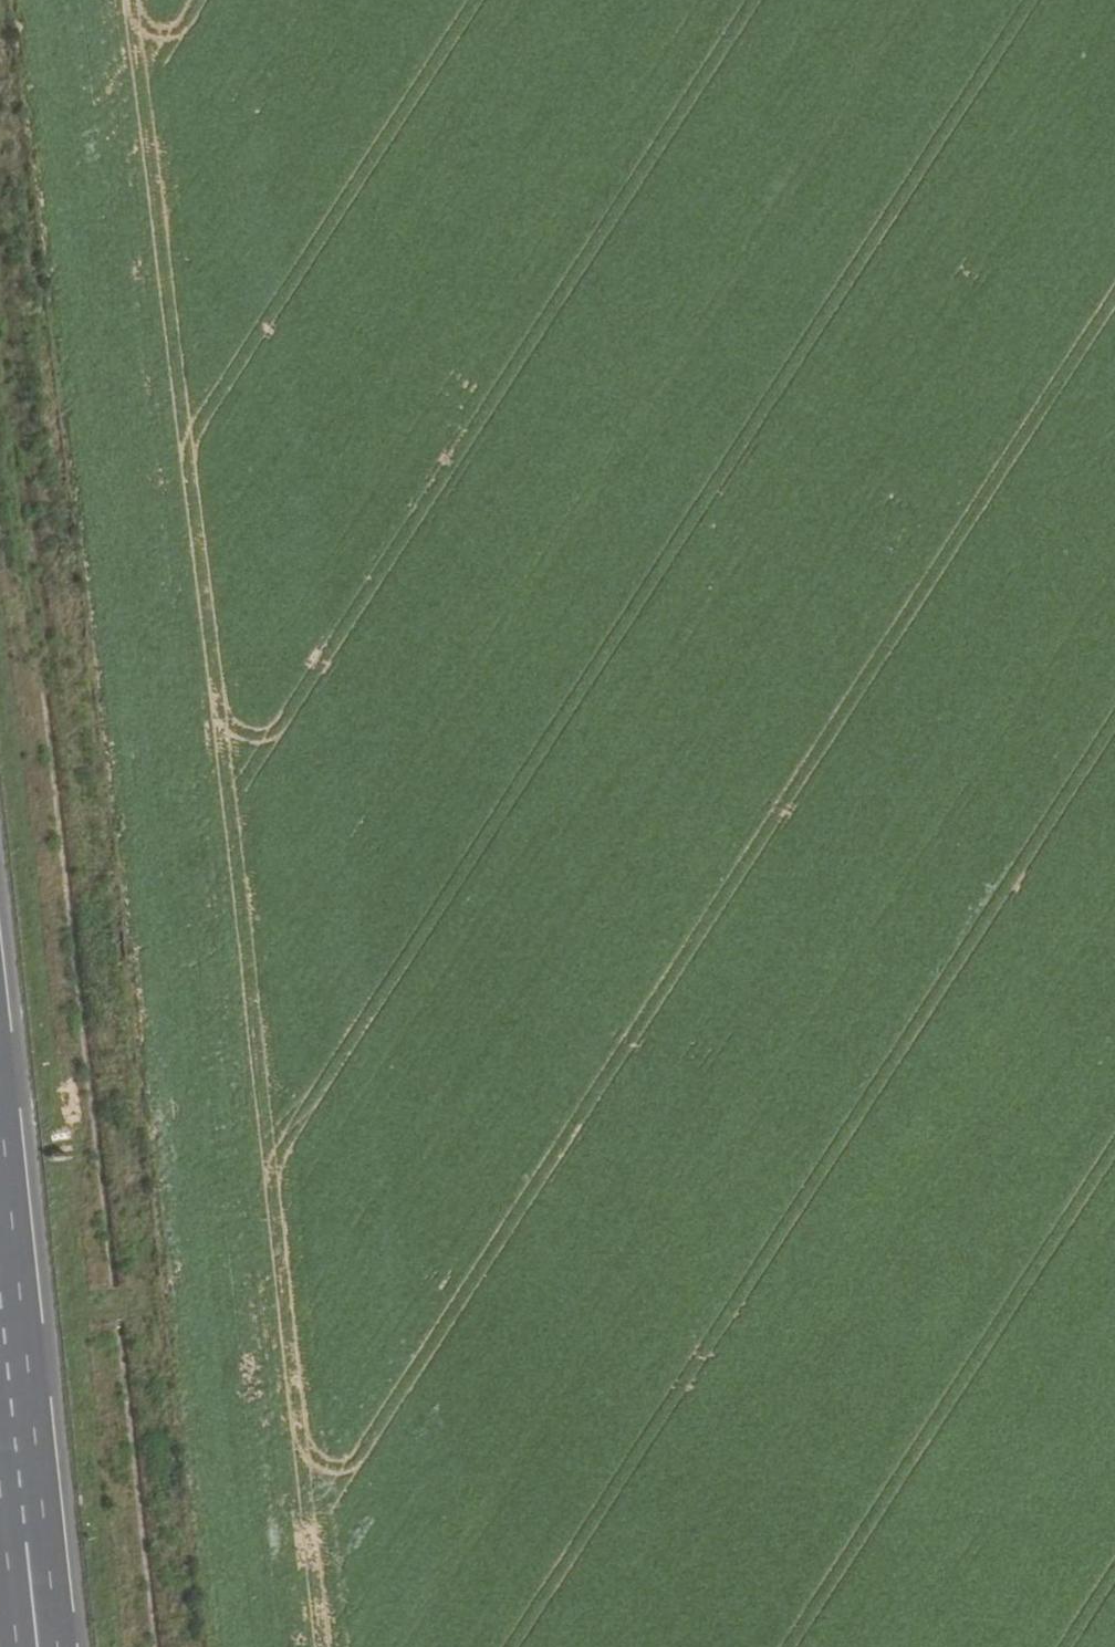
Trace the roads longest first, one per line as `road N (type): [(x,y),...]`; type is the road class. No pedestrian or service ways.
road 1 (motorway): [(37,1646),(0,1289)]

